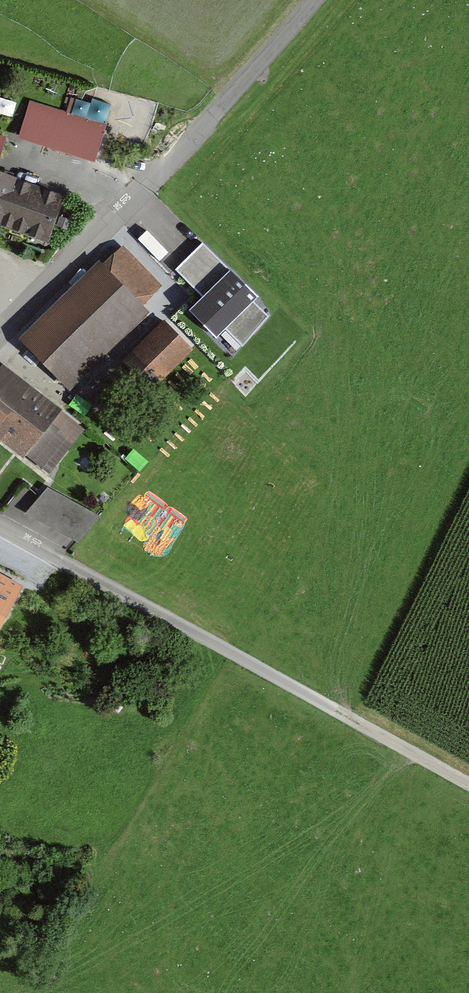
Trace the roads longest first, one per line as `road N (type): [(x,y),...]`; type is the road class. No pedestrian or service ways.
road 1 (unclassified): [(0,341),(316,0)]
road 2 (unclassified): [(274,675),(0,527)]
road 3 (track): [(468,780),(274,675)]

